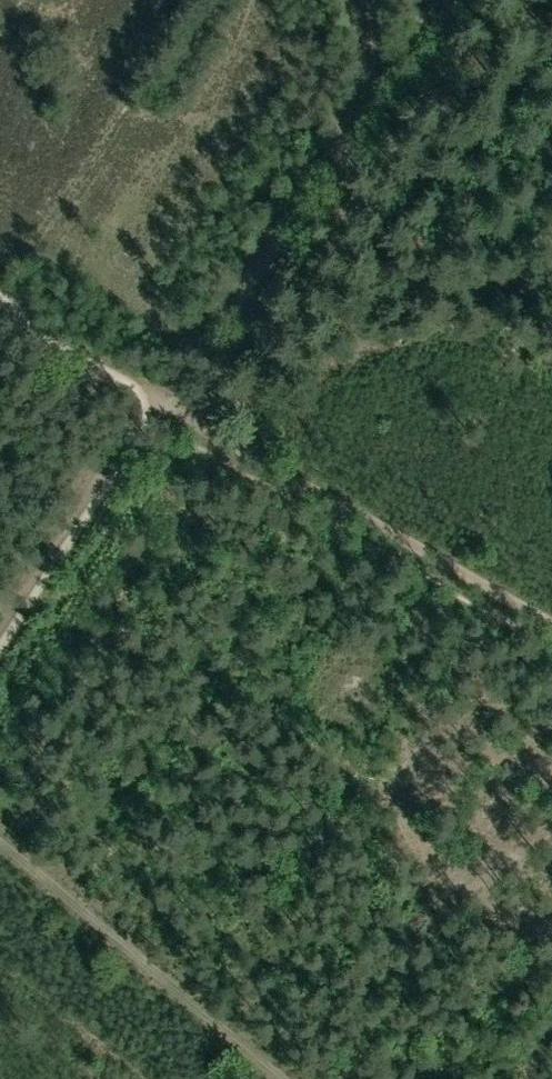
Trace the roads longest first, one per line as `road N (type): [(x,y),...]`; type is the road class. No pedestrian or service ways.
road 1 (track): [(151,417),(364,96),(367,30),(352,0)]
road 2 (track): [(551,626),(182,414),(151,417)]
road 3 (track): [(0,843),(285,1078)]
road 4 (track): [(151,417),(55,358),(0,308)]

